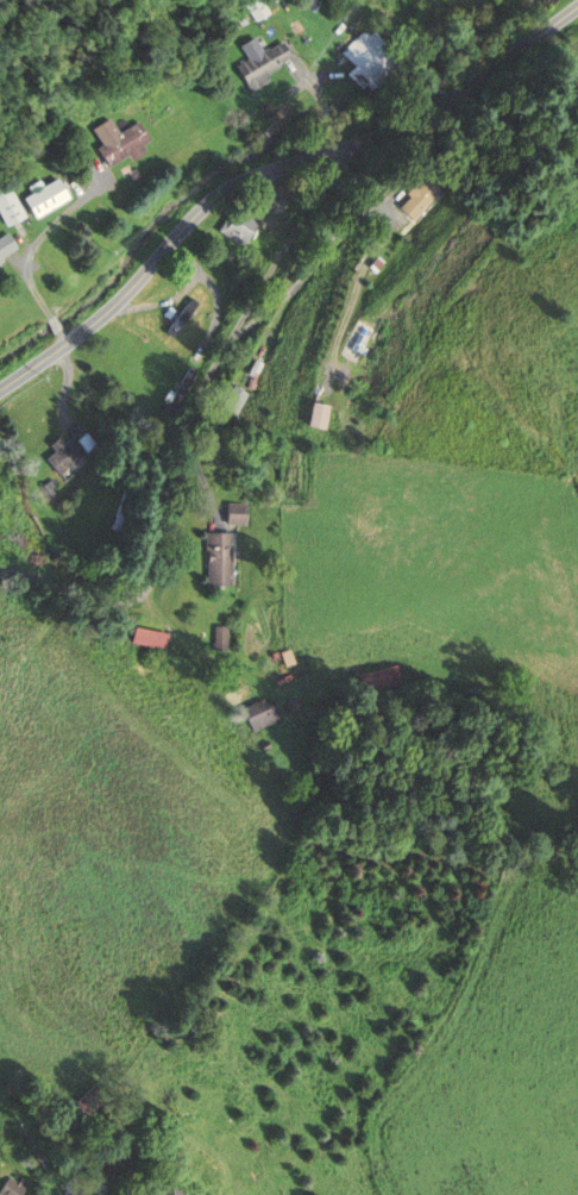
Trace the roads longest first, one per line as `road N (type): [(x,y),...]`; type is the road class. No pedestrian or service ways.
road 1 (residential): [(0,569),(19,569),(89,601),(134,602),(147,593),(189,420),(235,326),(329,183),(344,148),(465,86),(577,6)]
road 2 (residential): [(344,148),(208,198),(108,305),(0,390)]

